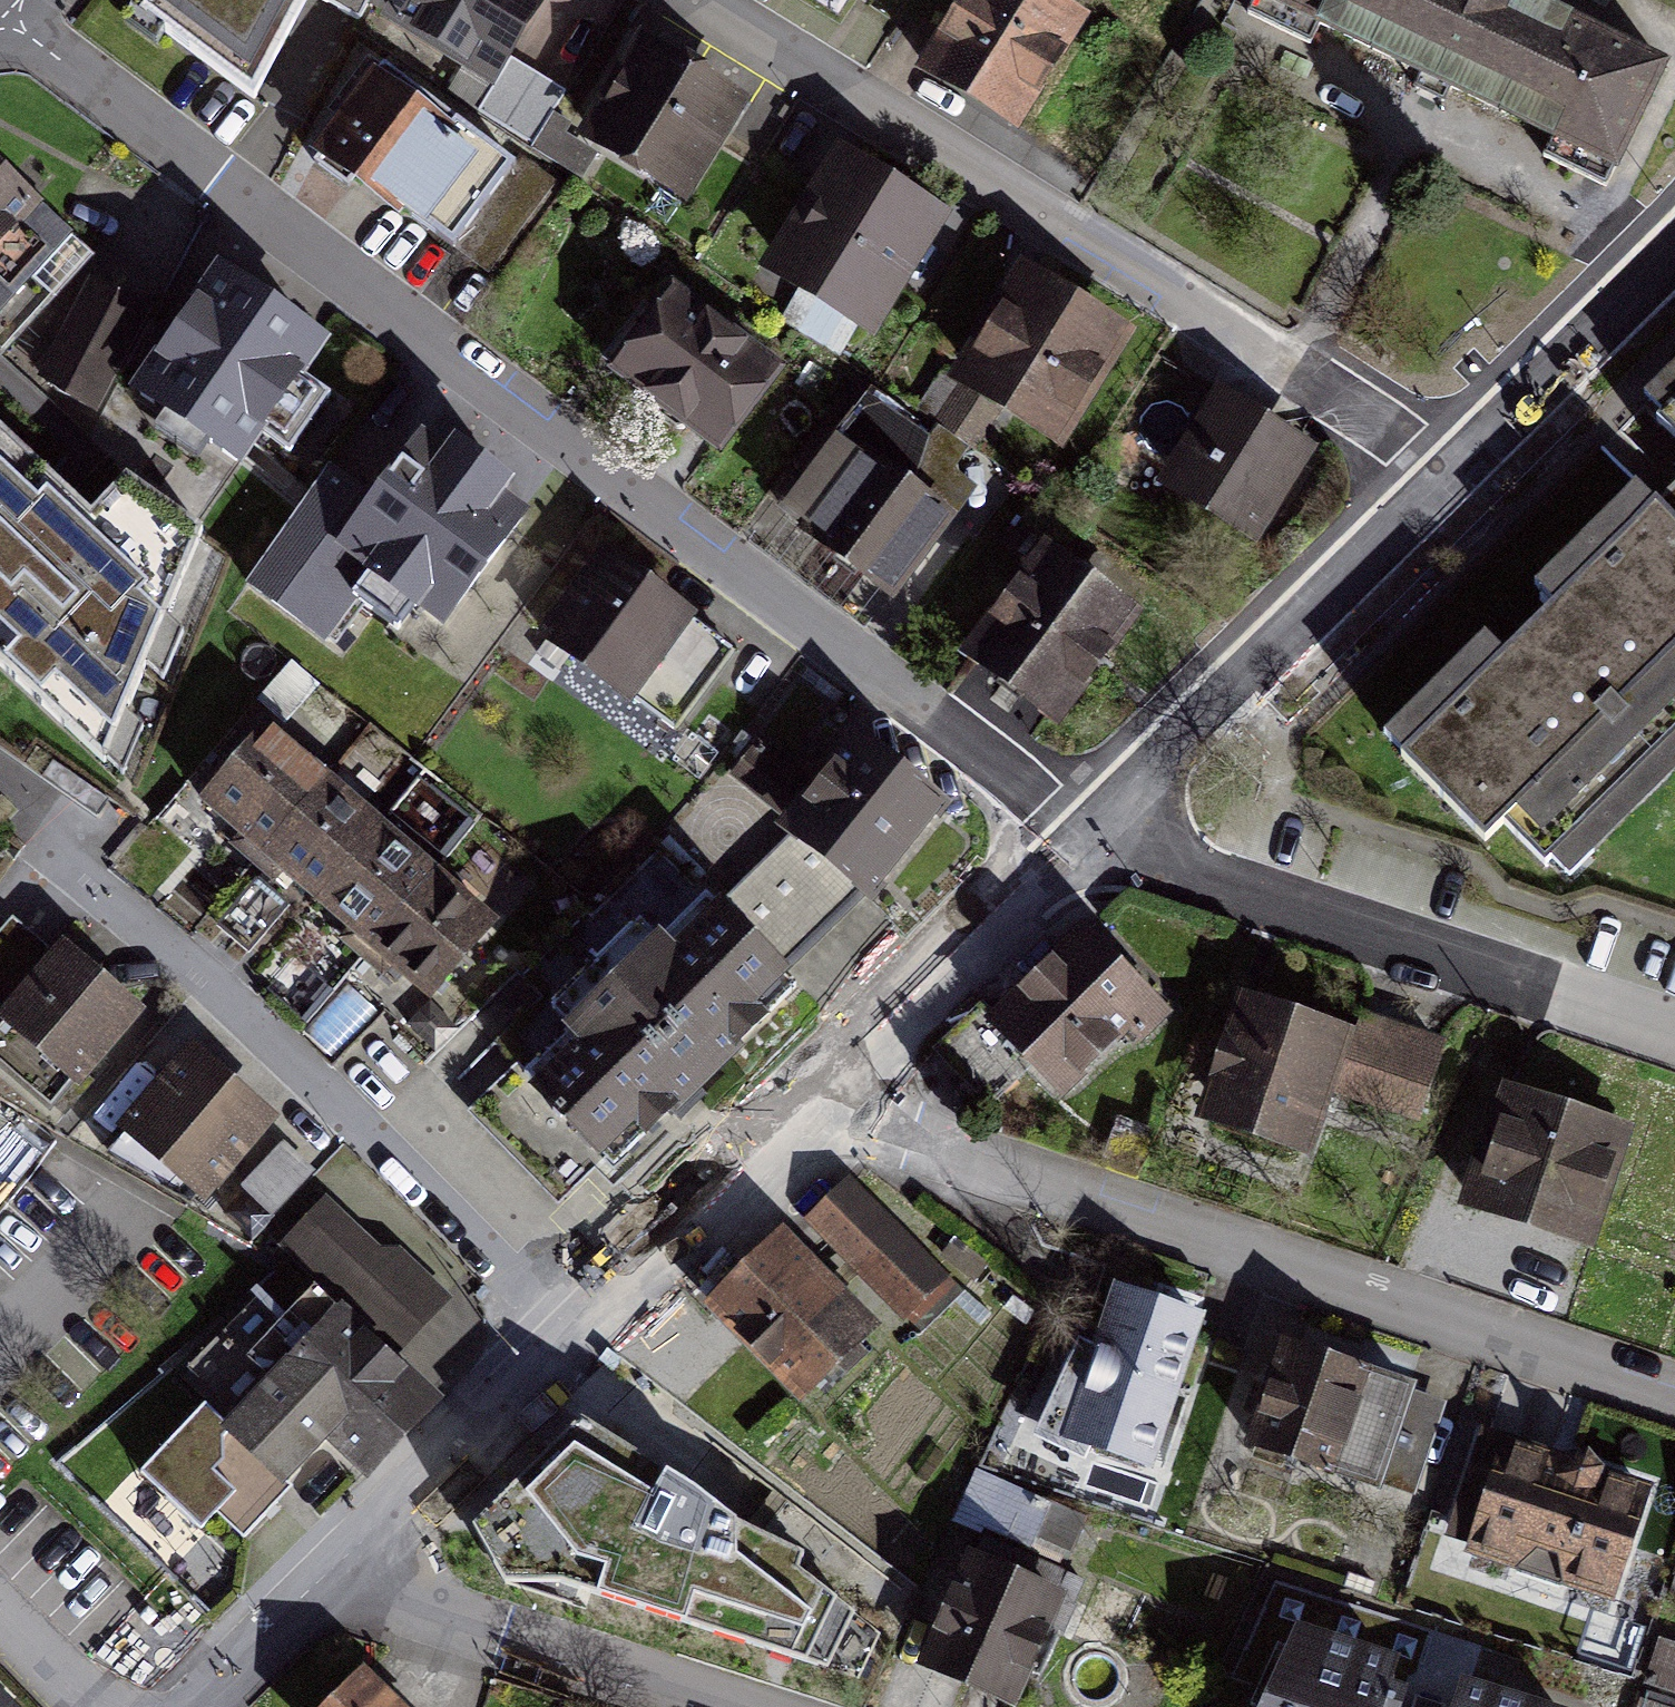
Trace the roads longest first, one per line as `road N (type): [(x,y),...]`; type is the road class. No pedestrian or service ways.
road 1 (residential): [(3,17),(1085,830)]
road 2 (residential): [(823,1101),(1674,1397)]
road 3 (residential): [(688,0),(1372,422),(1444,476)]
road 4 (residential): [(0,789),(75,868),(230,997),(576,1331)]
road 5 (residential): [(1085,830),(1163,864),(1674,1033)]
road 6 (residential): [(1444,476),(1085,830)]
road 7 (residential): [(340,1564),(374,1592),(726,1706)]
road 8 (residential): [(1085,830),(823,1101)]
road 9 (residential): [(823,1101),(576,1331)]
road 10 (residential): [(576,1331),(340,1564)]
road 11 (residential): [(1674,253),(1444,476)]

